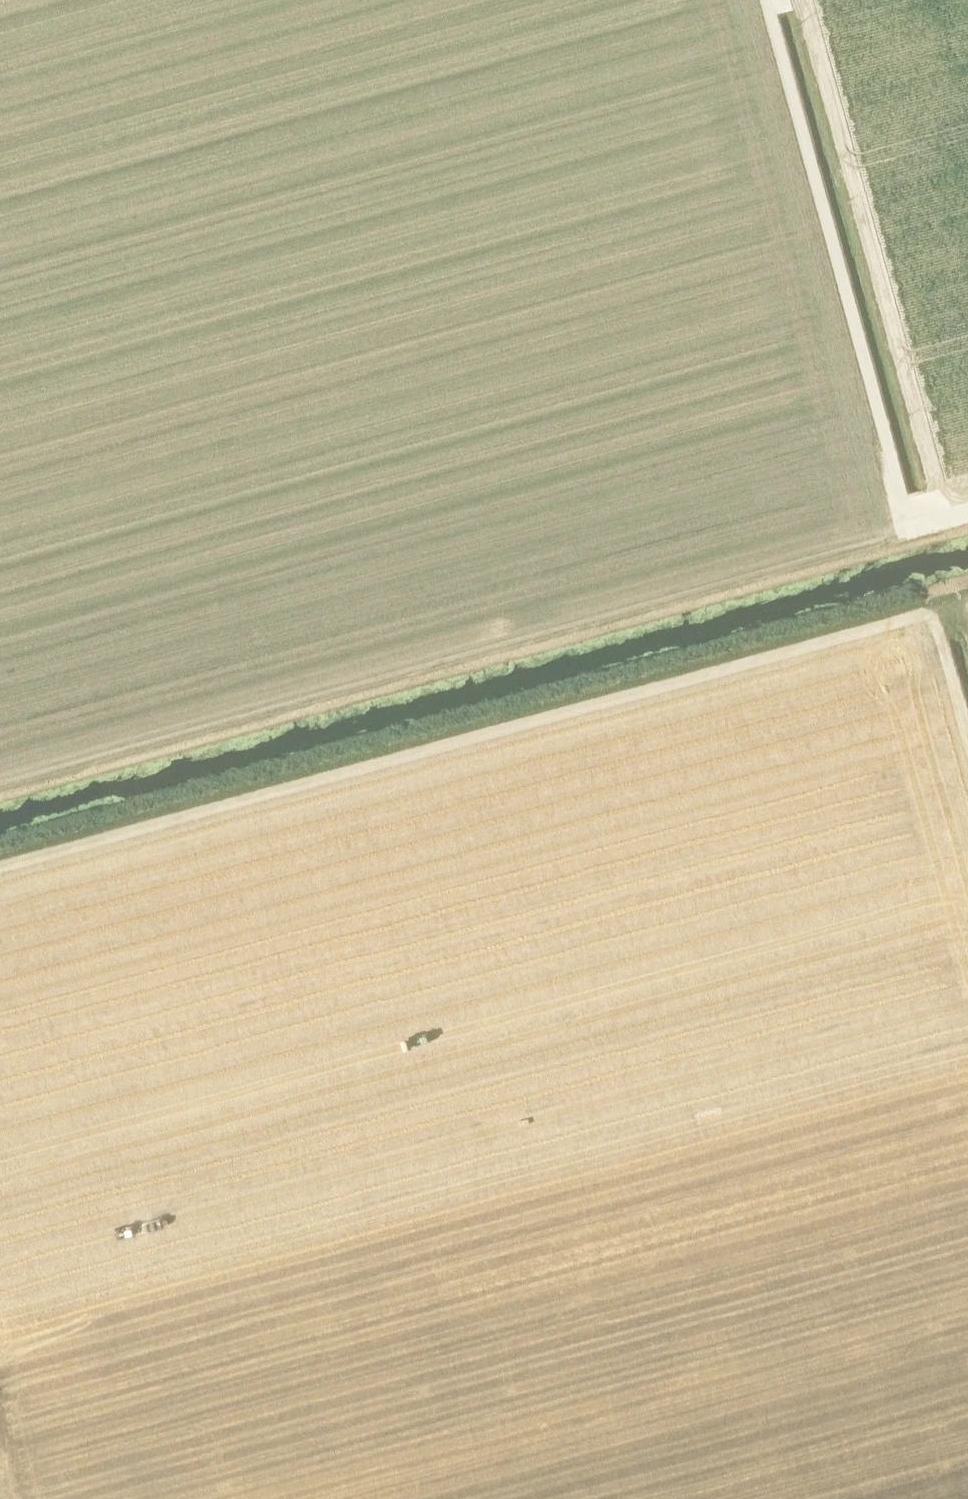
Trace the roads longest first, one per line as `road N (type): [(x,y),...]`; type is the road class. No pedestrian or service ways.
road 1 (track): [(967,508),(906,526),(766,0)]

